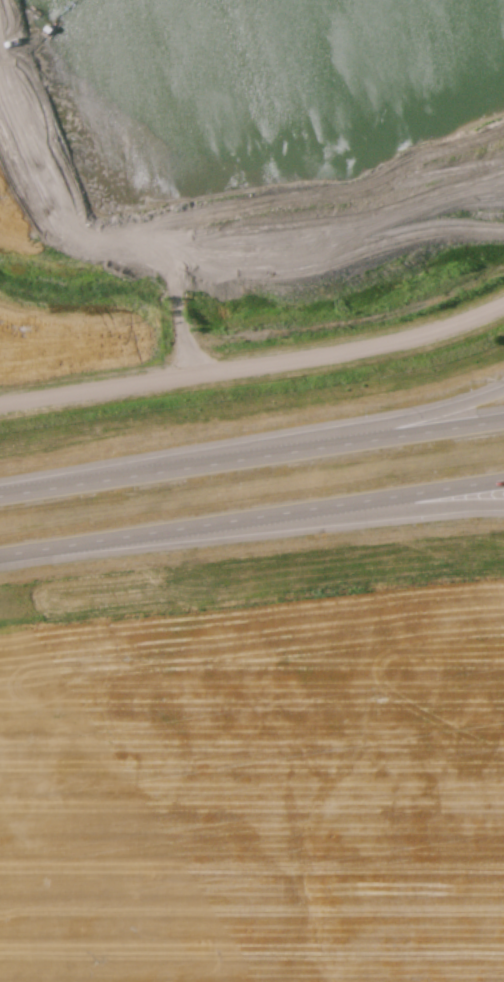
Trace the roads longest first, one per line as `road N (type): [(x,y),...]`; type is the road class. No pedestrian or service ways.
road 1 (residential): [(0,401),(375,346),(503,305)]
road 2 (motorway): [(0,554),(503,478)]
road 3 (motorway): [(503,420),(0,495)]
road 4 (motorway): [(91,539),(503,507)]
road 5 (motorway): [(503,391),(446,412),(119,478)]

